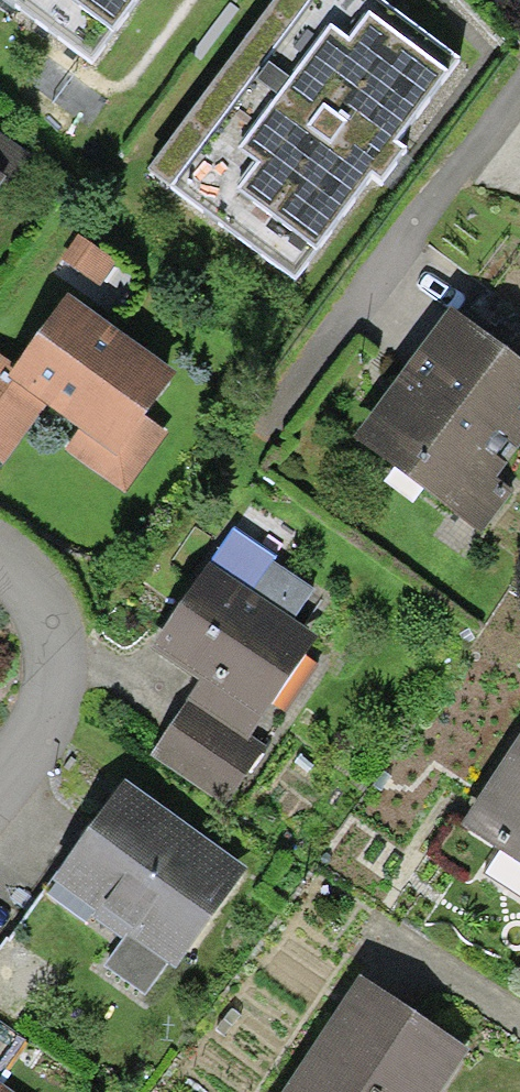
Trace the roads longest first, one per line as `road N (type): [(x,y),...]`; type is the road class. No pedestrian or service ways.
road 1 (residential): [(519,81),(262,429)]
road 2 (residential): [(0,782),(35,733),(60,669),(40,593),(0,563)]

